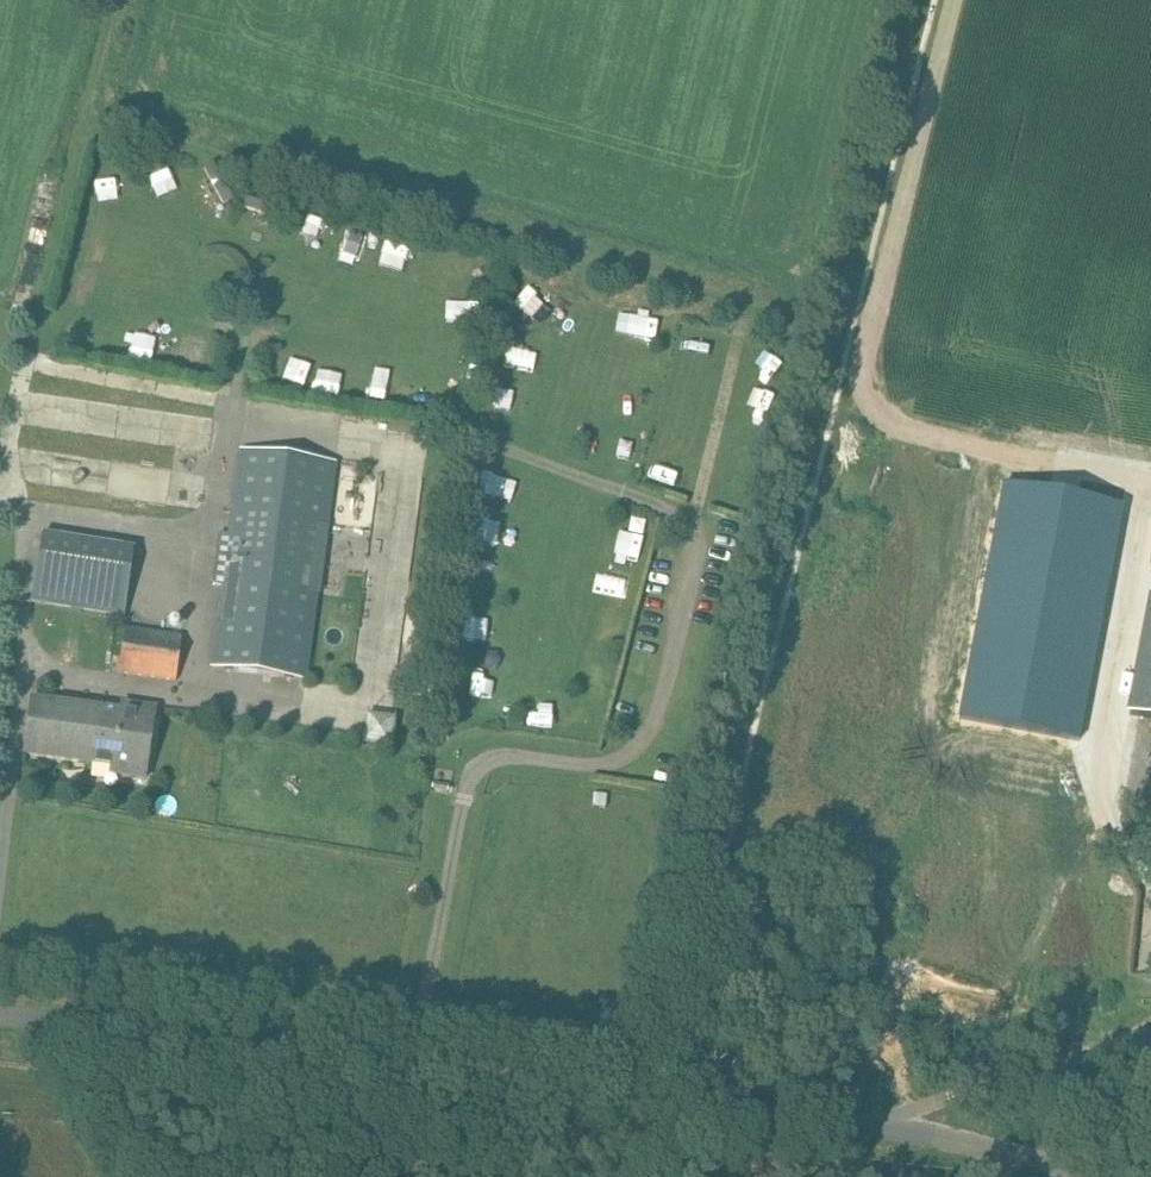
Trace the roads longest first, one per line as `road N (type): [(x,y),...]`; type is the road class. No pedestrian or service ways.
road 1 (unclassified): [(814,1121),(0,1003)]
road 2 (track): [(1150,487),(868,416),(864,390),(962,0)]
road 3 (track): [(1150,904),(1109,804),(1150,531)]
road 4 (unclassified): [(814,1121),(970,1088),(1150,1021)]
road 5 (unclassified): [(1043,1176),(814,1121)]

